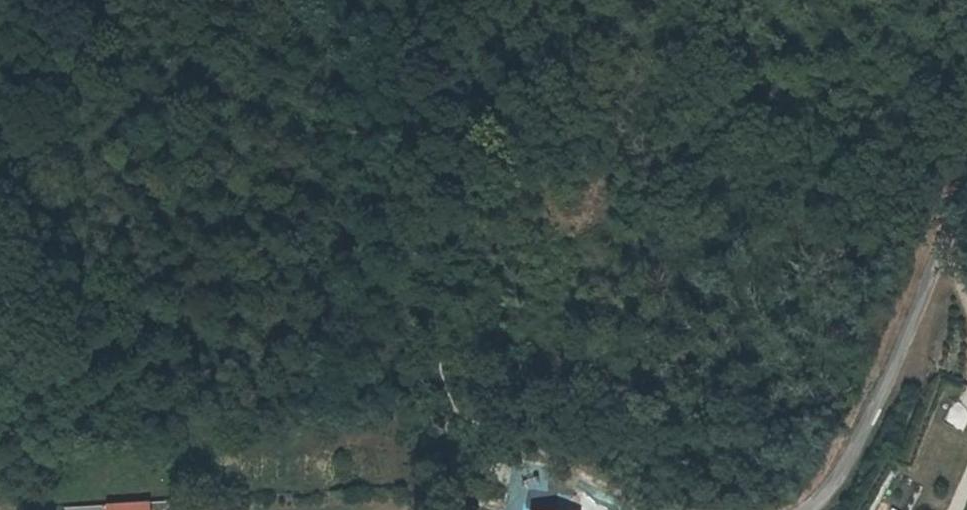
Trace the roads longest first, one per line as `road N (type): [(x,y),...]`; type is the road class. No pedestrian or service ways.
road 1 (residential): [(966,197),(852,453),(811,509)]

